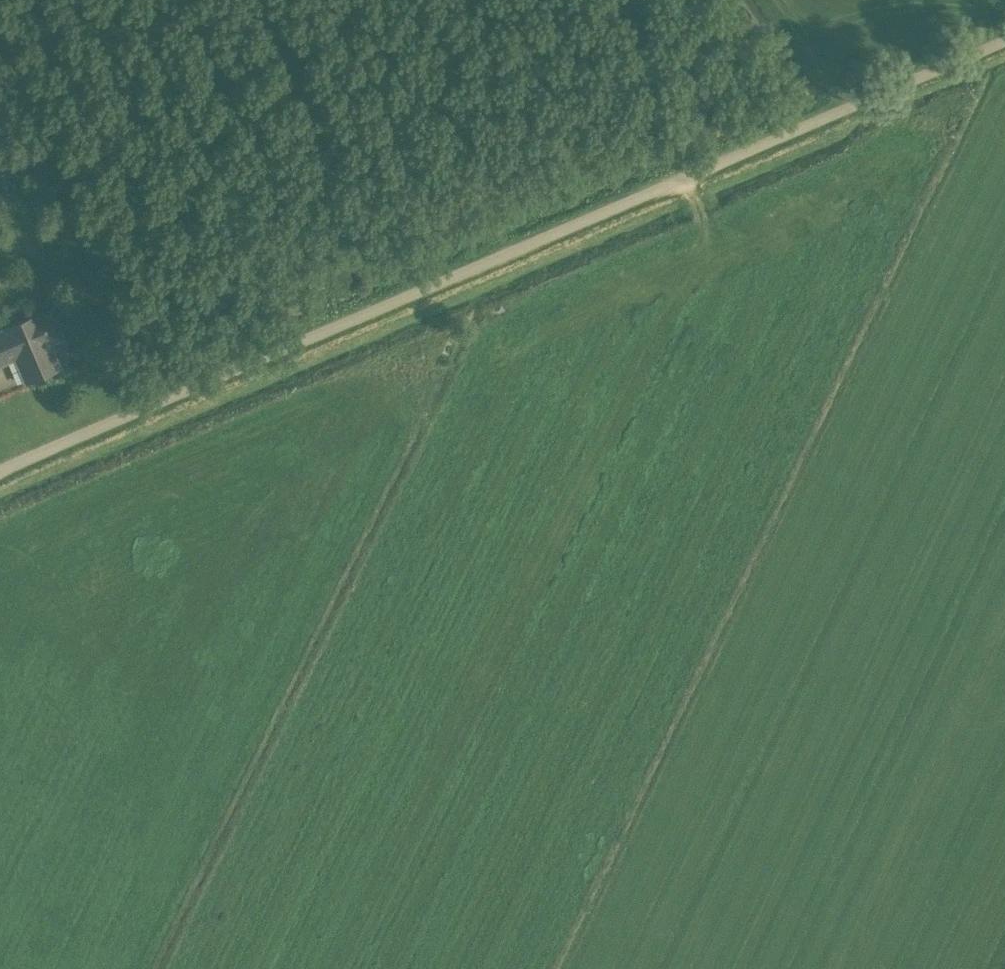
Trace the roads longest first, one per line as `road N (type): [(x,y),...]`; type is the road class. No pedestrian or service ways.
road 1 (unclassified): [(0,470),(1004,40)]

